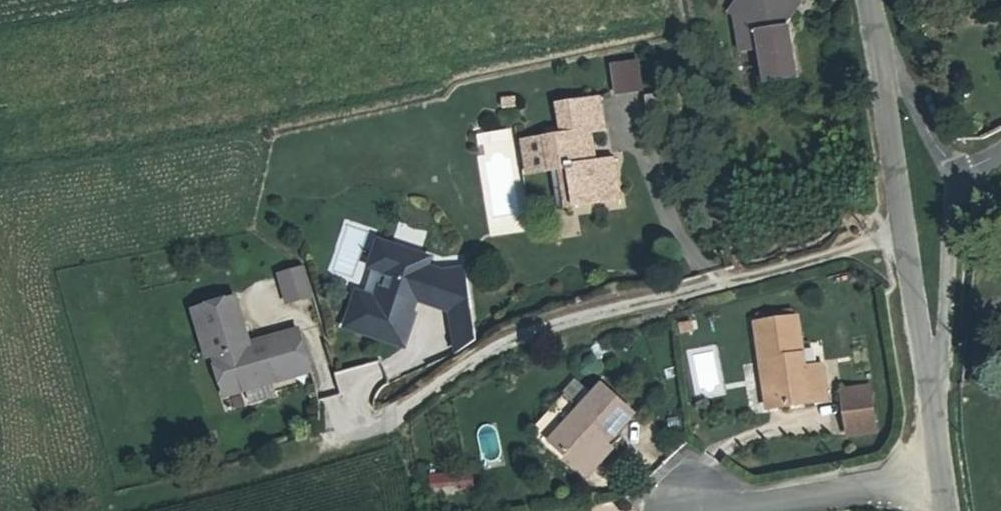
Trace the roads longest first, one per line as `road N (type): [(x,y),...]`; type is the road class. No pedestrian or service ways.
road 1 (track): [(400,407),(515,338),(905,239)]
road 2 (tertiary): [(871,24),(929,406)]
road 3 (residential): [(685,499),(709,508),(743,506),(941,479)]
road 4 (residential): [(955,178),(950,293),(929,406)]
road 5 (residential): [(871,24),(955,178)]

